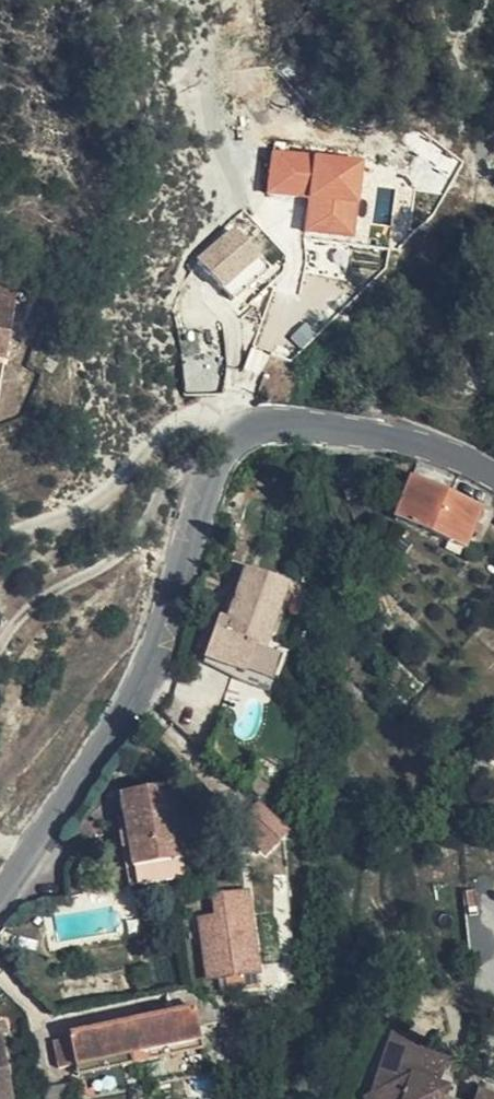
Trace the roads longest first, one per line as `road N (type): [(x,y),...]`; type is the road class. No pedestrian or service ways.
road 1 (tertiary): [(0,890),(128,703),(168,616),(202,493),(242,435)]
road 2 (residential): [(0,544),(11,532),(76,514),(109,494),(191,430),(216,425),(242,435)]
road 3 (tertiary): [(242,435),(271,425),(303,426),(424,446),(493,475)]

